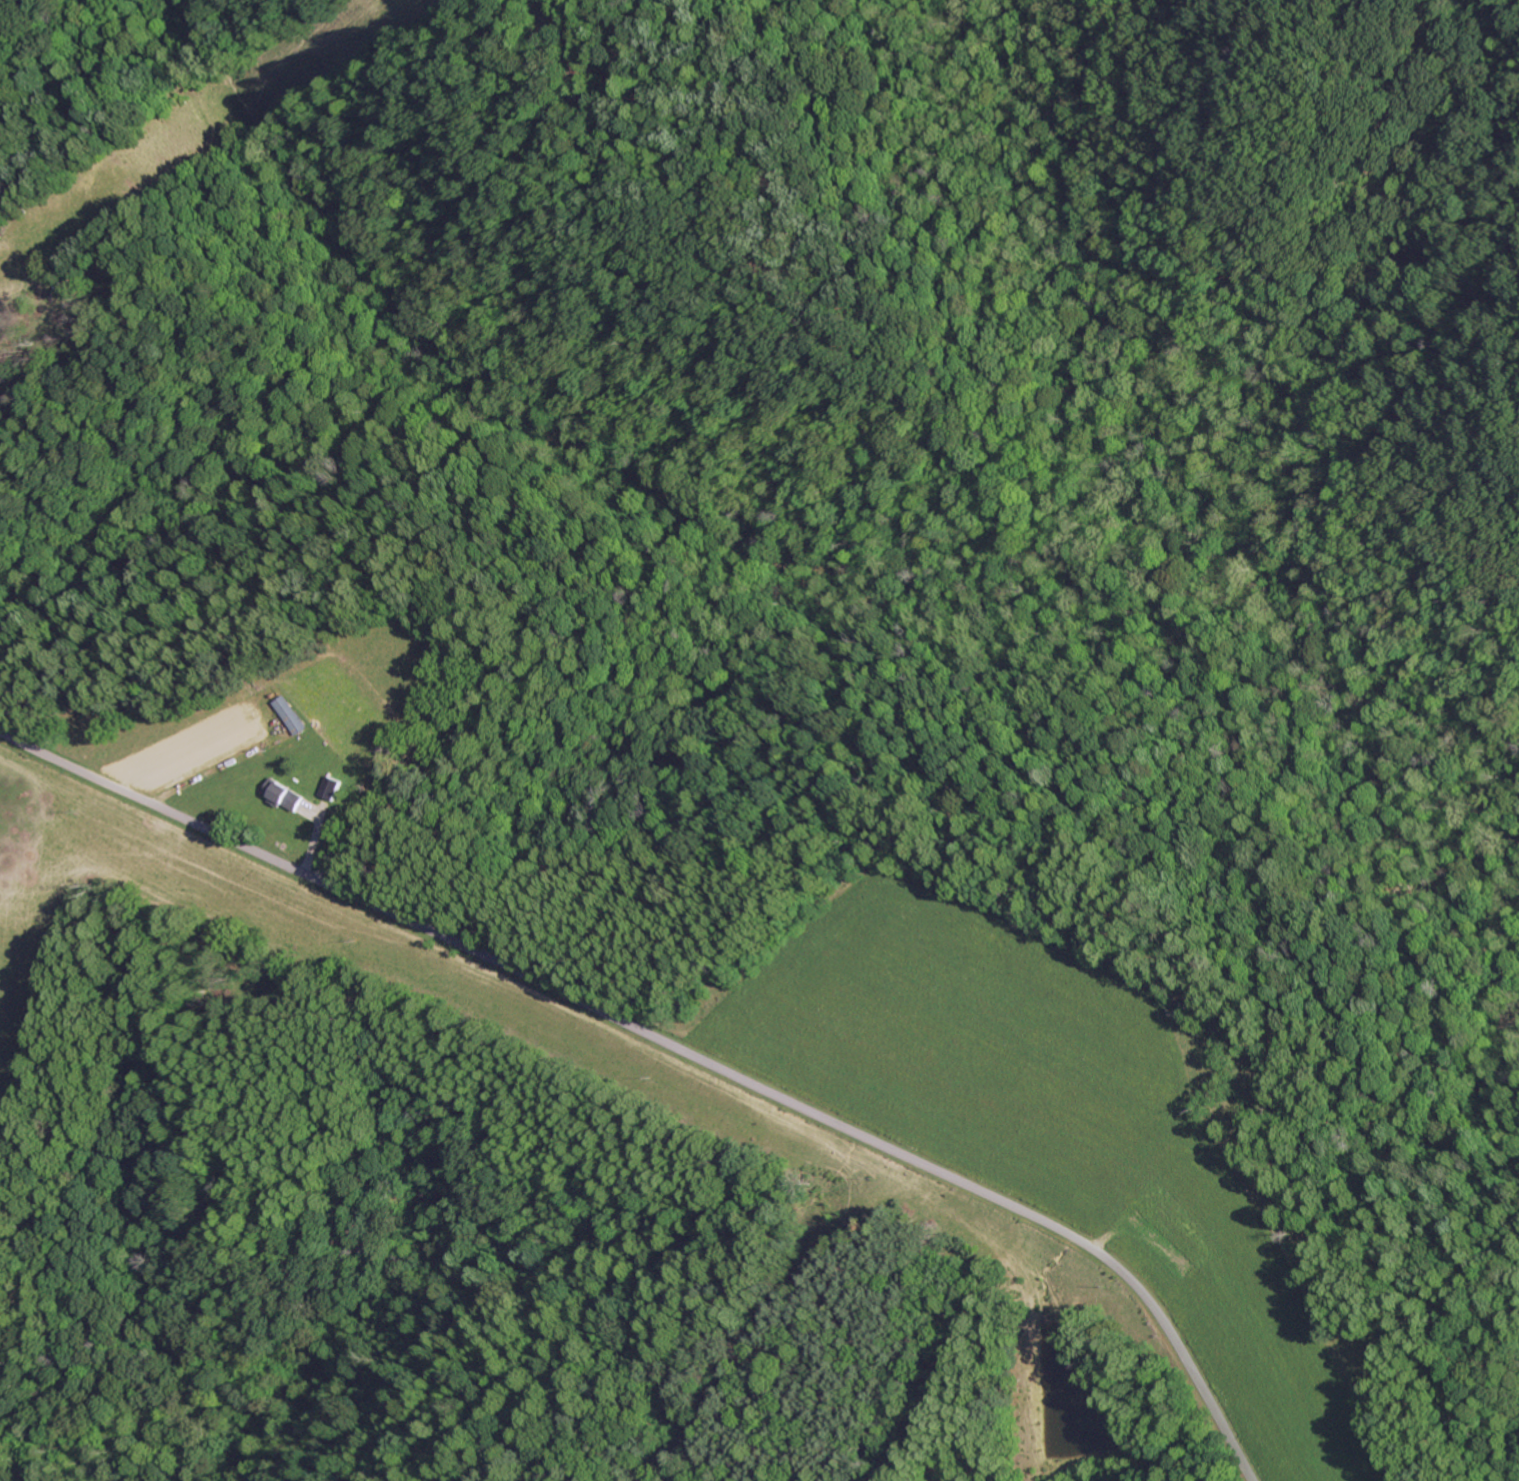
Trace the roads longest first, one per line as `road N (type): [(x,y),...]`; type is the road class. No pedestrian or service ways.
road 1 (residential): [(1253,1480),(1148,1300),(1104,1257),(1049,1224),(0,731)]

